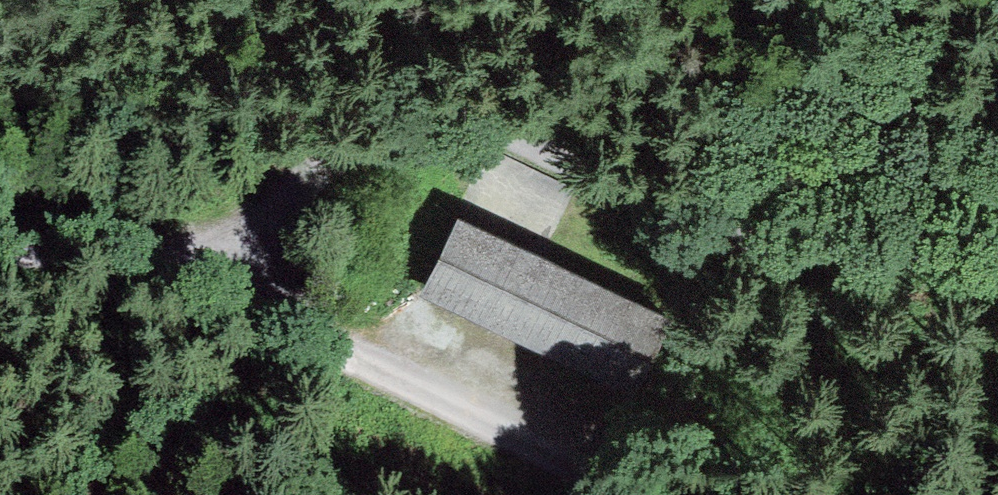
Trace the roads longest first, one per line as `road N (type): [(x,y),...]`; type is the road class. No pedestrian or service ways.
road 1 (track): [(174,271),(339,154),(423,127),(496,129),(542,142),(714,227),(801,248),(909,247),(997,233)]
road 2 (track): [(0,243),(102,250),(257,301),(349,360),(636,494)]

